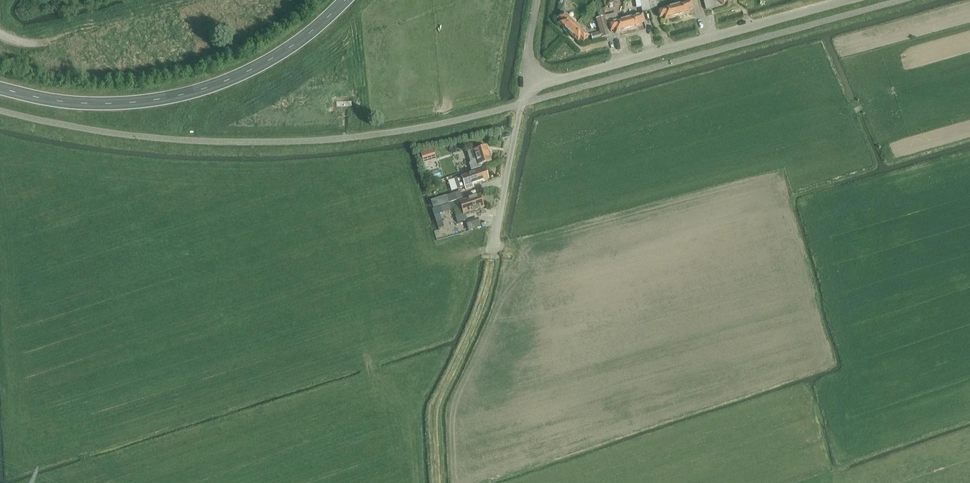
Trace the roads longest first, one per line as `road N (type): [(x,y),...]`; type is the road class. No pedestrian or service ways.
road 1 (unclassified): [(567,77),(859,0)]
road 2 (unclassified): [(492,249),(529,81)]

